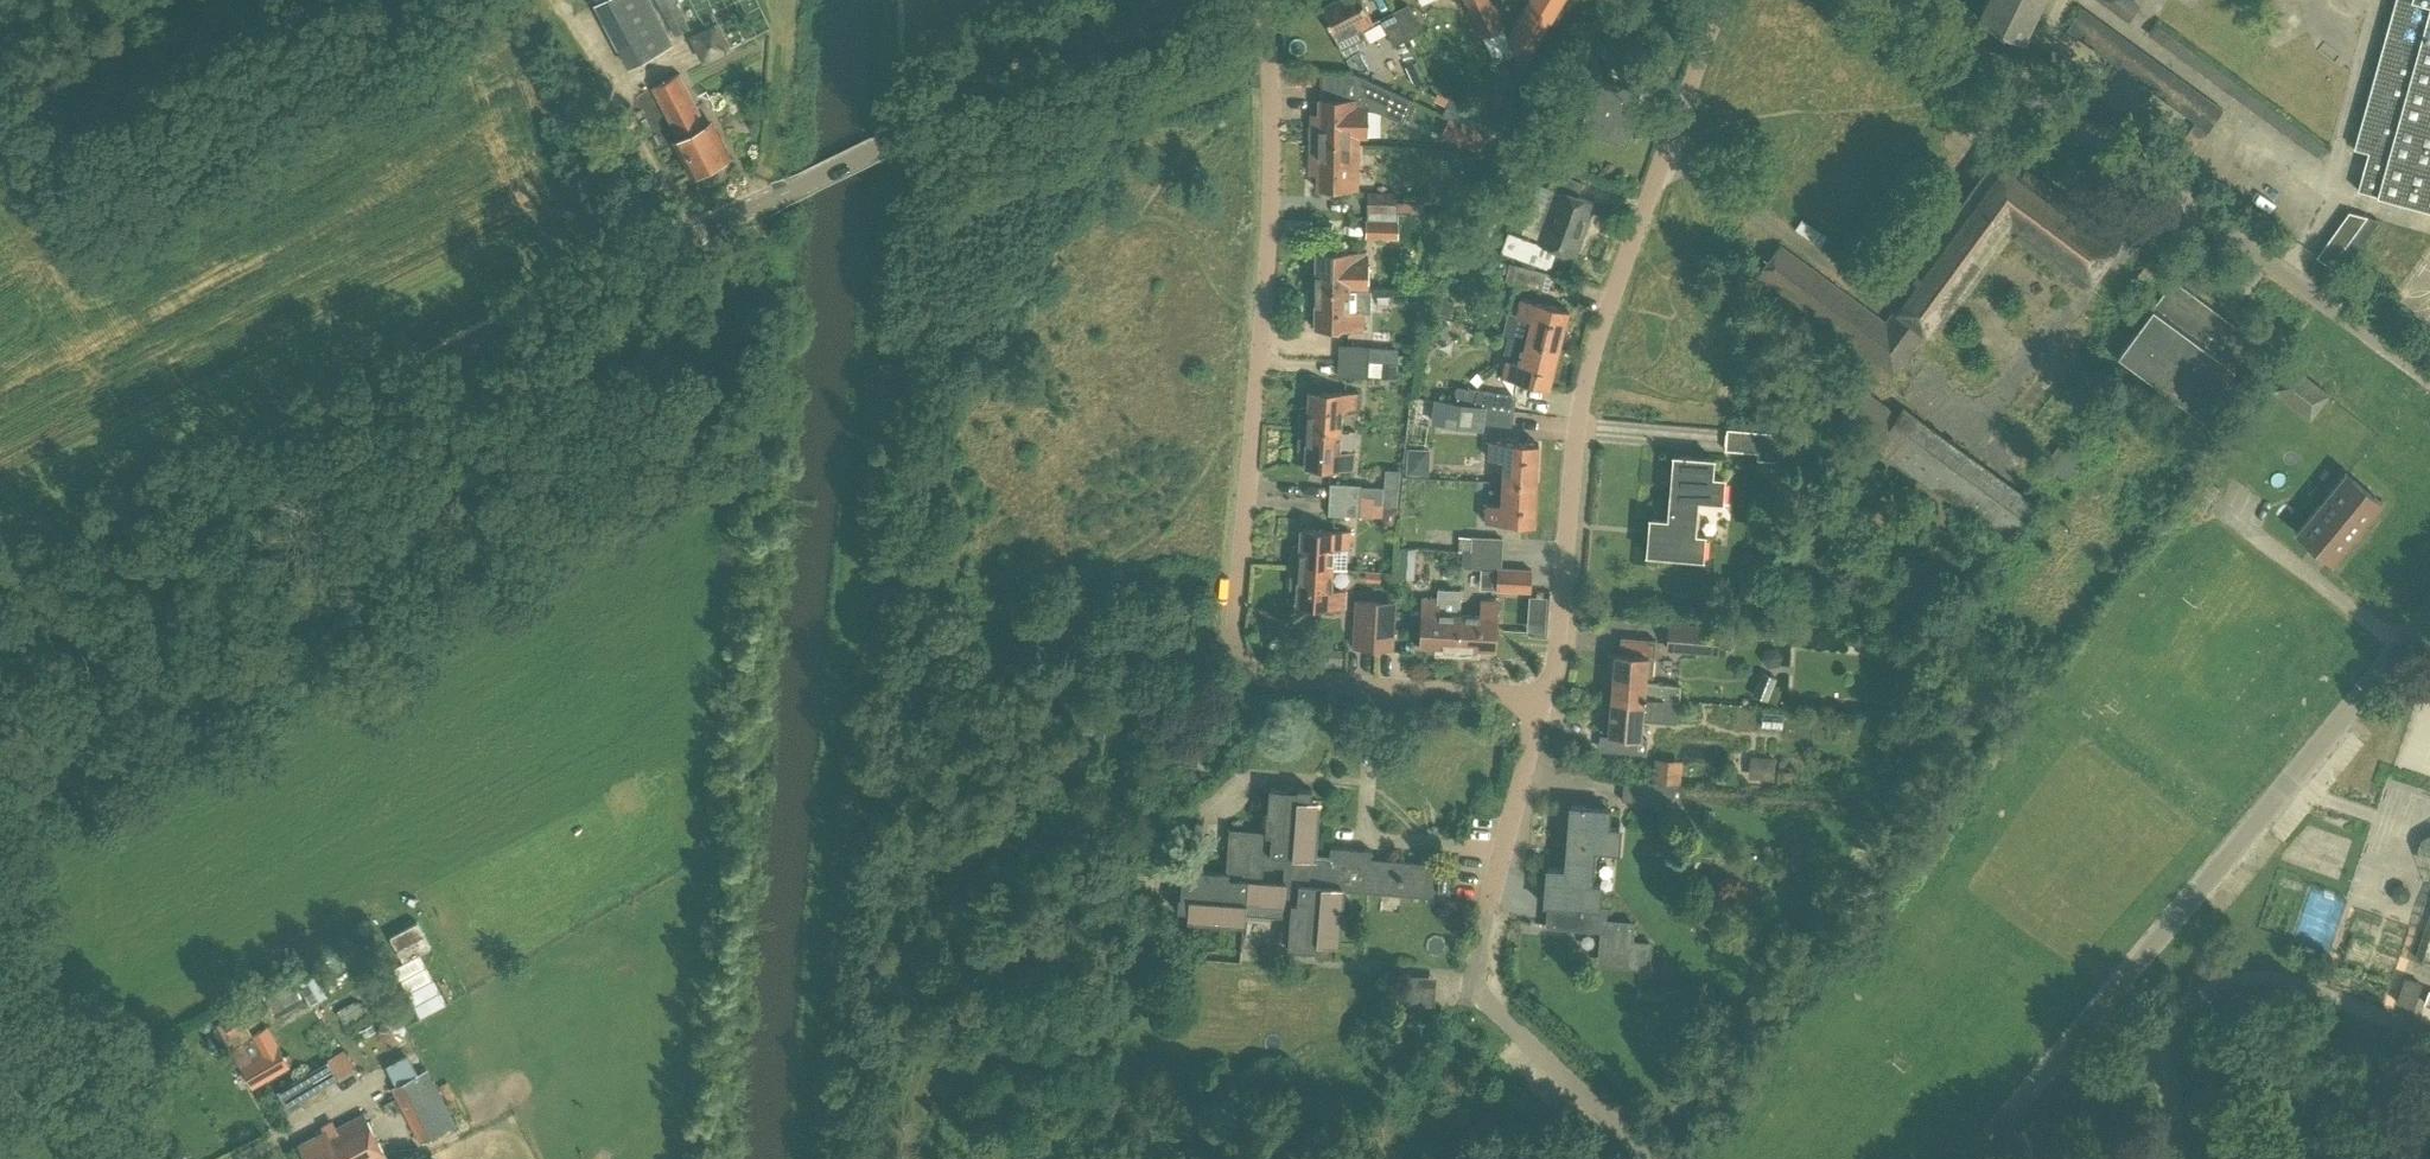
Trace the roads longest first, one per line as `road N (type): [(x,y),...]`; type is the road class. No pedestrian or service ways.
road 1 (unclassified): [(0,583),(771,198),(1191,0)]
road 2 (track): [(828,1158),(851,762),(903,137)]
road 3 (unclassified): [(1552,703),(1276,678),(1250,665),(1244,625),(1277,101),(1259,0)]
road 4 (unclassified): [(1552,703),(1583,412),(1728,0)]
road 5 (unclassified): [(1990,1158),(2429,632)]
road 6 (unclassified): [(2429,390),(1904,0)]
road 7 (unclassified): [(1660,1158),(1480,998),(1552,703)]
road 8 (unclassified): [(2158,1045),(2244,984),(2429,1037)]
road 9 (unclassified): [(123,1158),(0,936)]

